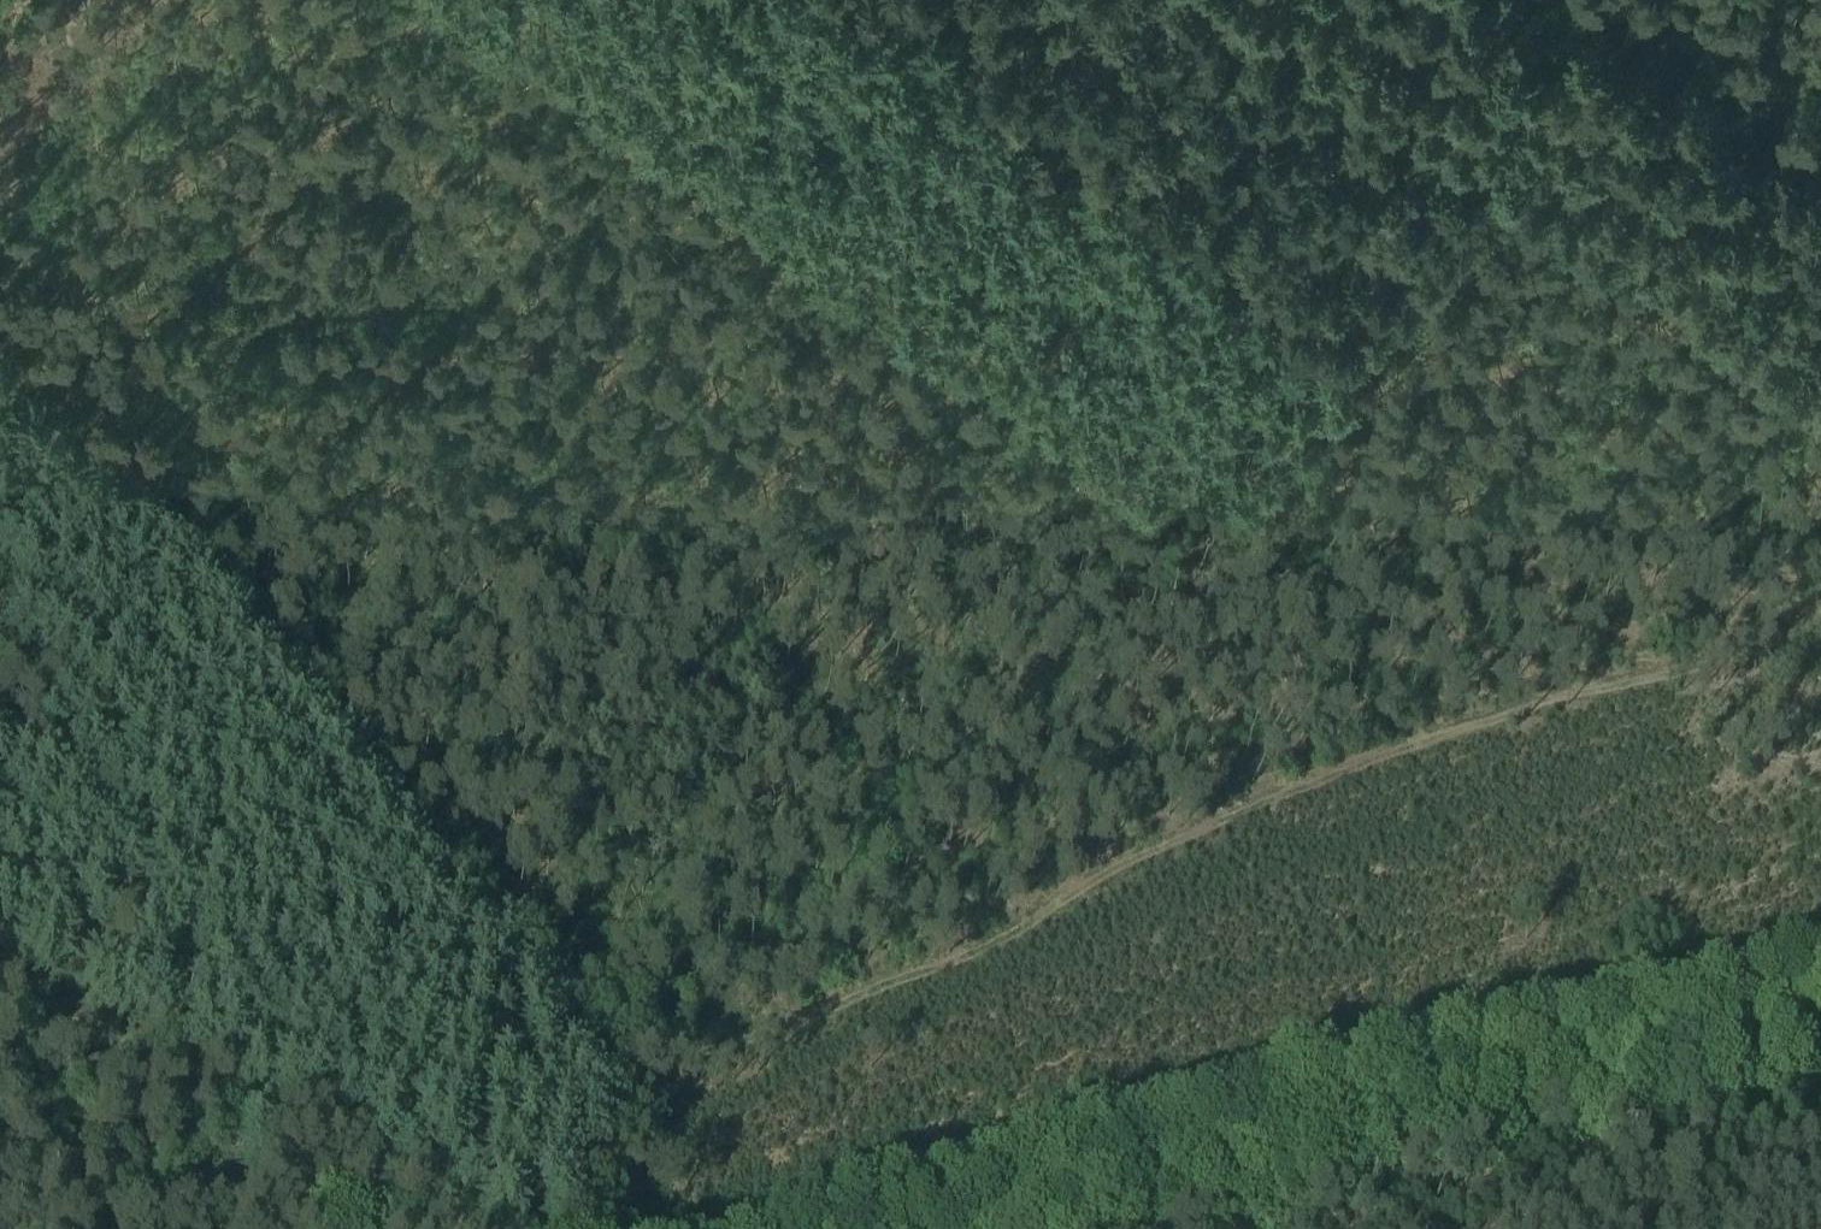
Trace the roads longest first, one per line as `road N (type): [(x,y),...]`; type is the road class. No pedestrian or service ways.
road 1 (unclassified): [(1072,1228),(1820,1037)]
road 2 (track): [(466,1228),(0,962)]

